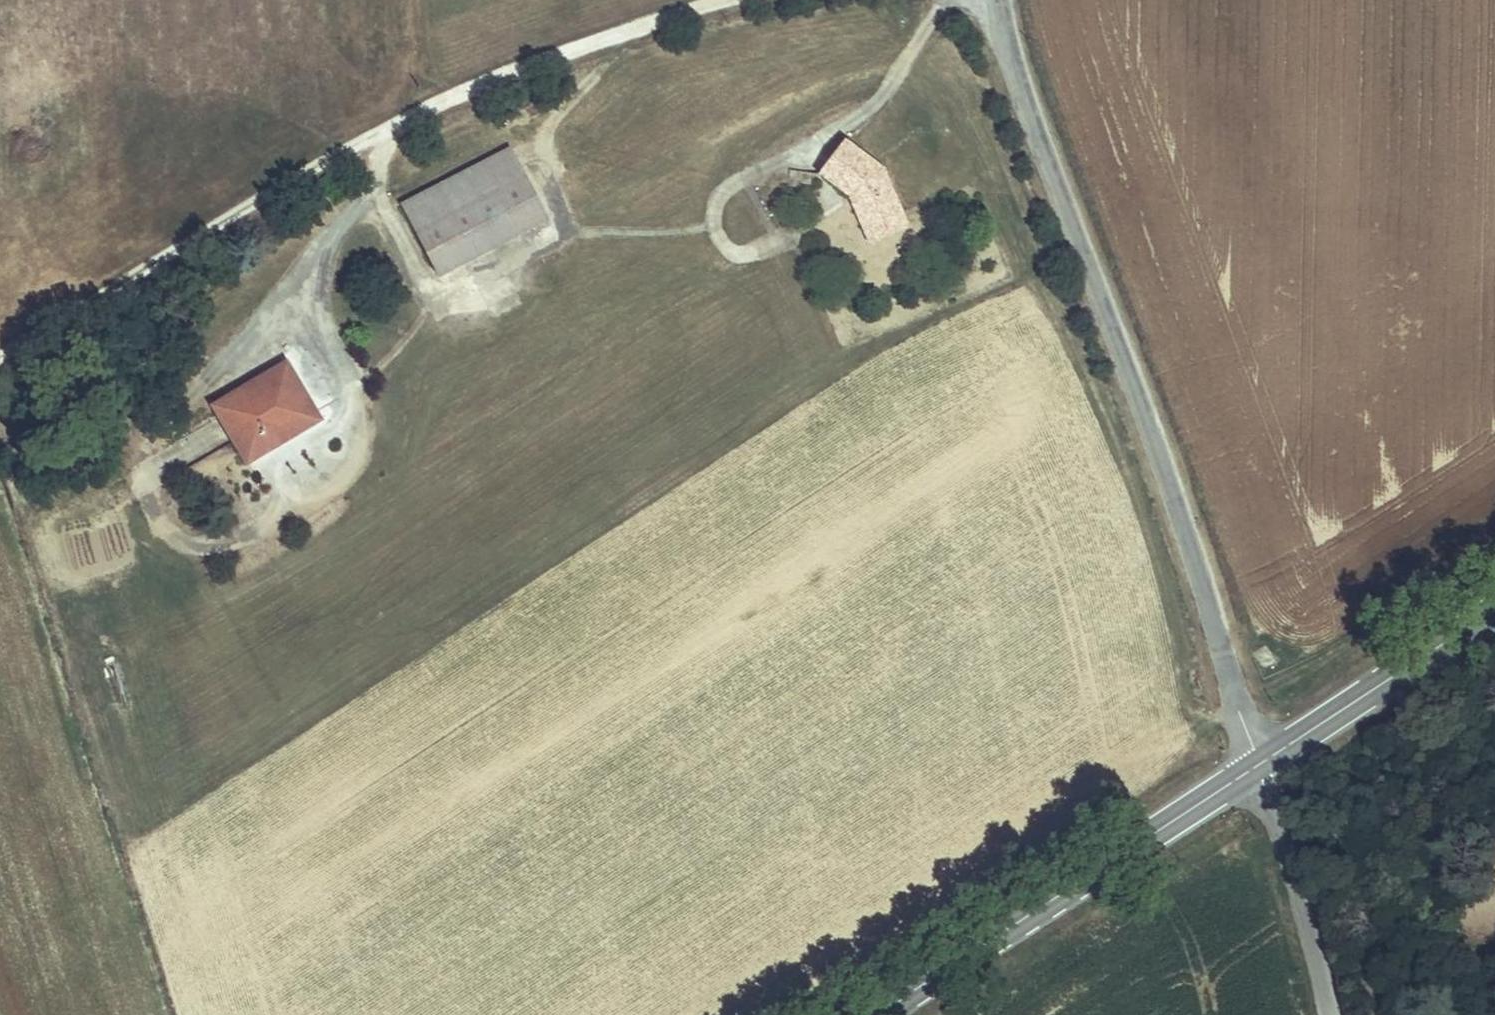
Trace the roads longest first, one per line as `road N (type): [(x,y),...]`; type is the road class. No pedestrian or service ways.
road 1 (unclassified): [(727,0),(527,62),(380,125),(0,357)]
road 2 (tertiary): [(999,0),(1172,478),(1258,760)]
road 3 (primary): [(1258,760),(882,1014)]
road 4 (primary): [(1494,607),(1258,760)]
road 5 (unclassified): [(1327,1014),(1258,760)]

